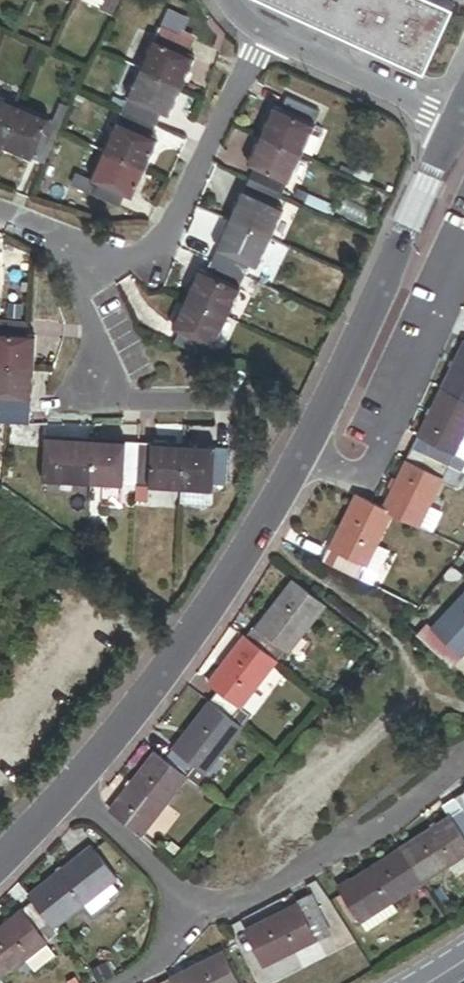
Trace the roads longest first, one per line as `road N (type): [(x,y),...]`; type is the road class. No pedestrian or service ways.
road 1 (residential): [(69,787),(142,707),(257,539),(457,118)]
road 2 (residential): [(265,36),(155,261),(84,264),(0,218)]
road 3 (residential): [(202,911),(360,838),(463,760)]
road 4 (residential): [(457,118),(265,36)]
road 5 (residential): [(202,911),(69,787)]

